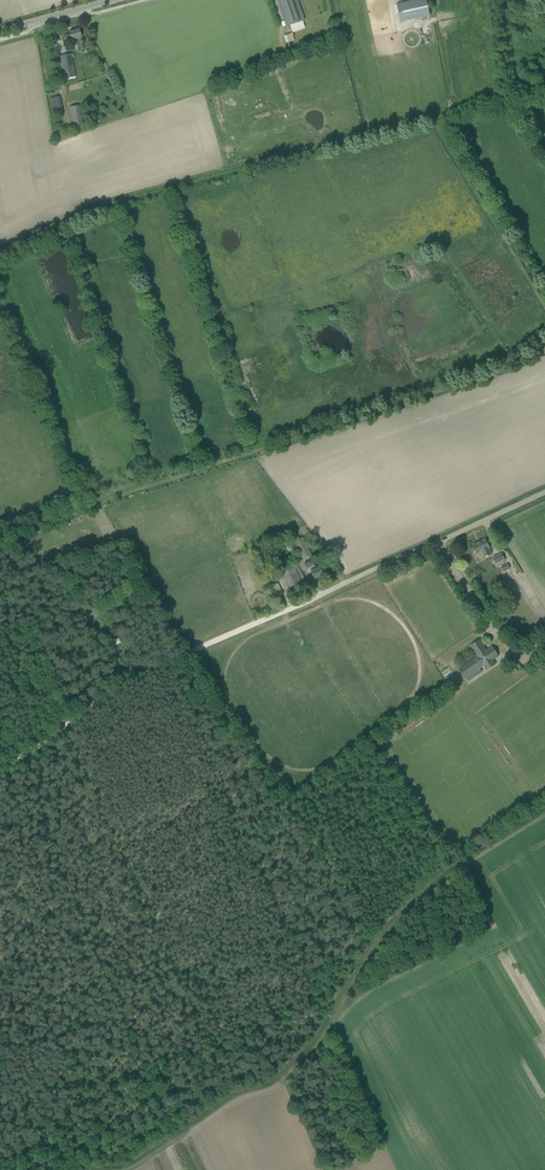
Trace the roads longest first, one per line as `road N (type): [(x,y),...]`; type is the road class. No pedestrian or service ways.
road 1 (track): [(544,341),(521,362),(477,378),(0,534)]
road 2 (track): [(310,611),(368,601),(403,626),(419,670),(408,707),(329,767),(302,774),(268,760),(252,741),(231,707),(225,678),(238,648),(308,613)]
road 3 (track): [(130,1169),(235,1099),(284,1080),(324,1034),(384,934),(455,870),(544,816)]
road 4 (track): [(294,608),(140,673),(24,753),(0,758)]
road 5 (unclassified): [(294,608),(544,494)]
road 6 (track): [(544,308),(432,118)]

